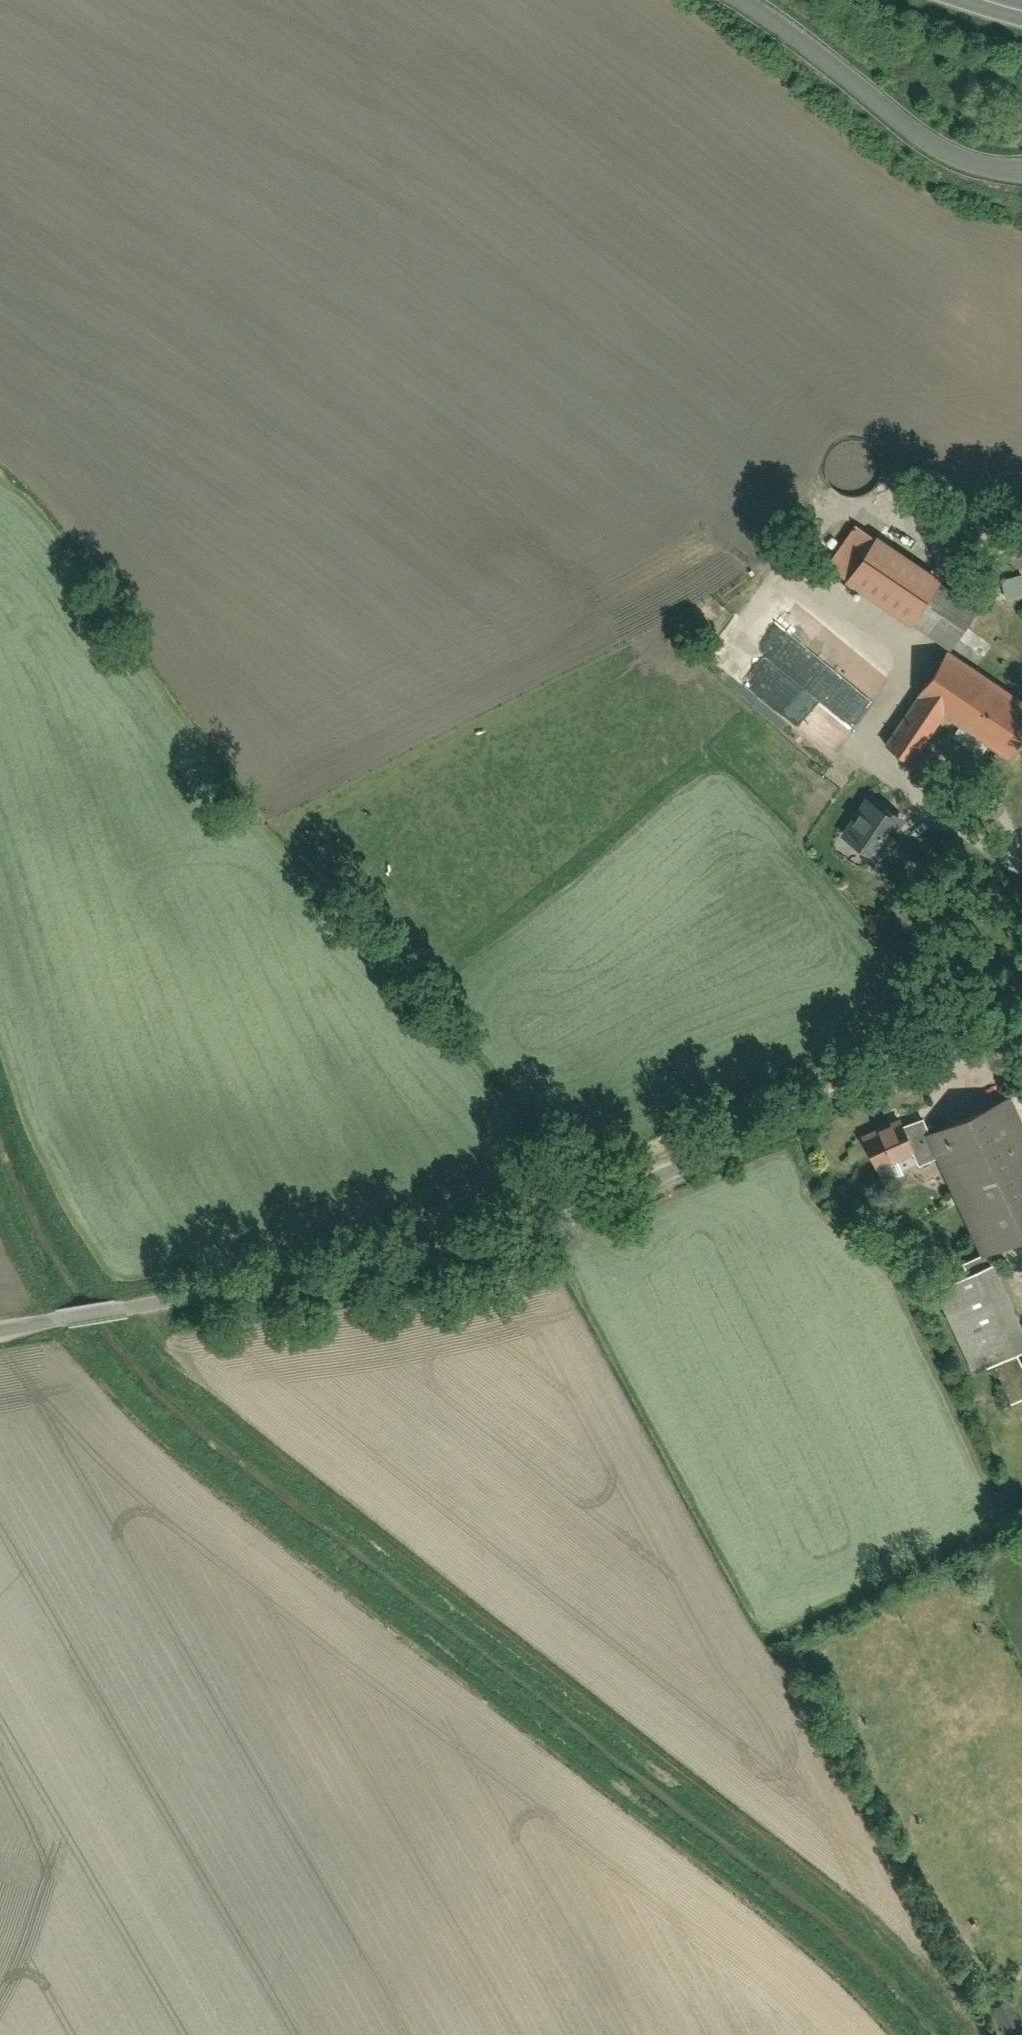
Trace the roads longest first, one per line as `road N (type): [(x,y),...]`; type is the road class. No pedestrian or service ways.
road 1 (unclassified): [(1021,1018),(593,1217),(507,1242),(0,1332)]
road 2 (residential): [(749,0),(930,145),(994,171),(1021,173)]

